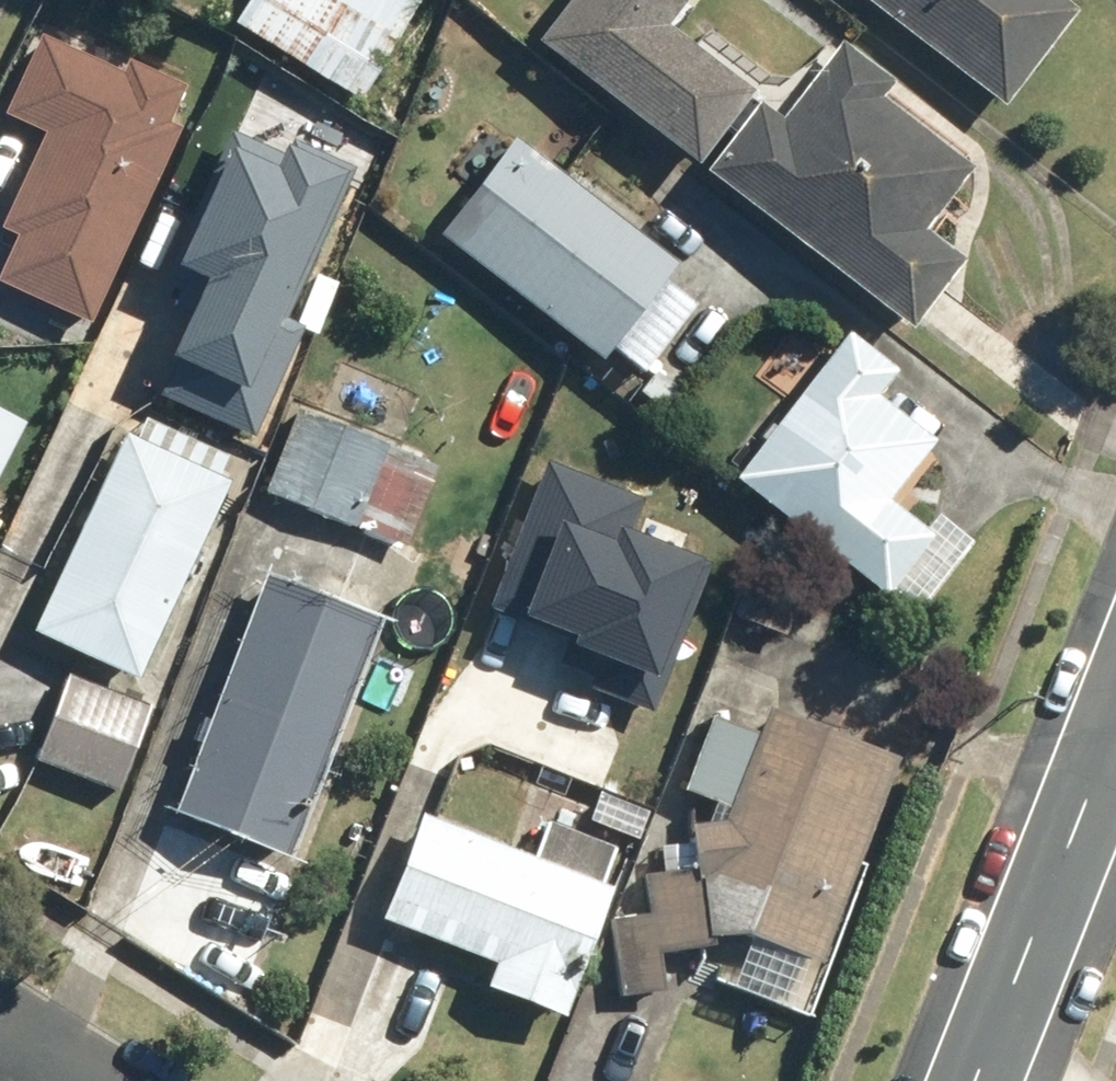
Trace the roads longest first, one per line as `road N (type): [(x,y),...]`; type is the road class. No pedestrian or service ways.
road 1 (tertiary): [(1115,700),(962,1080)]

